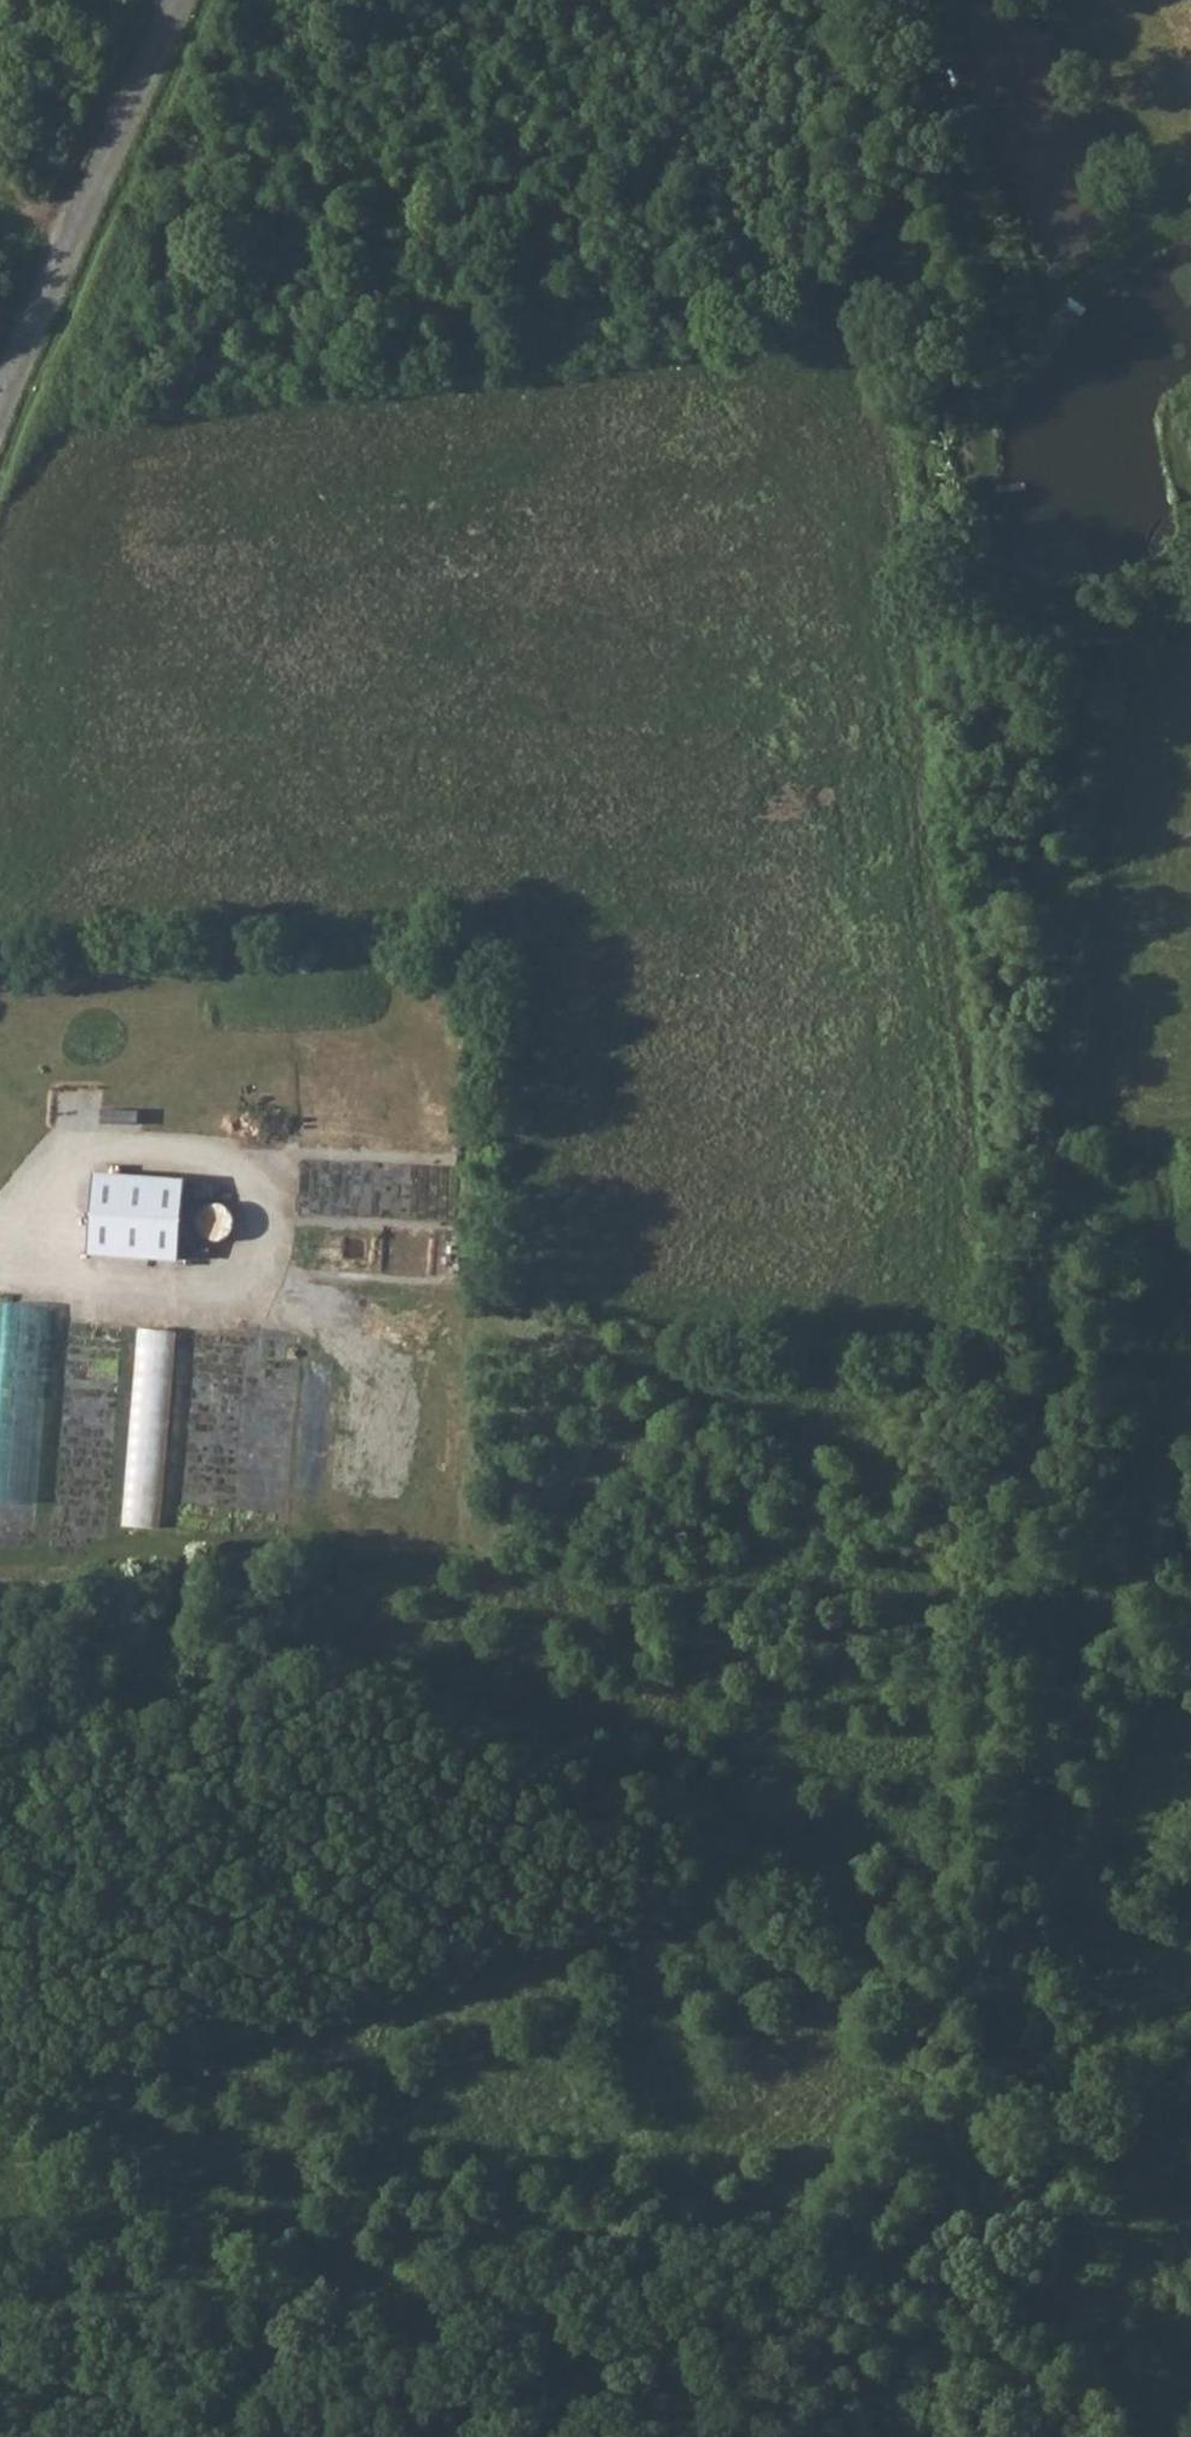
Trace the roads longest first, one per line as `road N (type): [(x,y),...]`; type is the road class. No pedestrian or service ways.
road 1 (unclassified): [(0,404),(180,0)]

